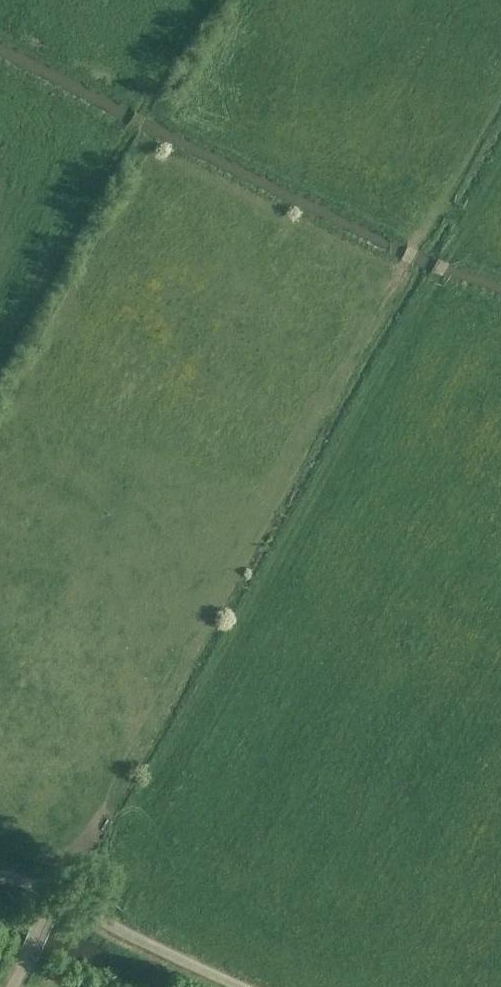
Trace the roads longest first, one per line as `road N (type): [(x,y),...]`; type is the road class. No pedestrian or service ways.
road 1 (track): [(419,237),(55,895)]
road 2 (track): [(0,875),(257,986)]
road 3 (track): [(419,237),(444,207),(462,216),(432,294)]

